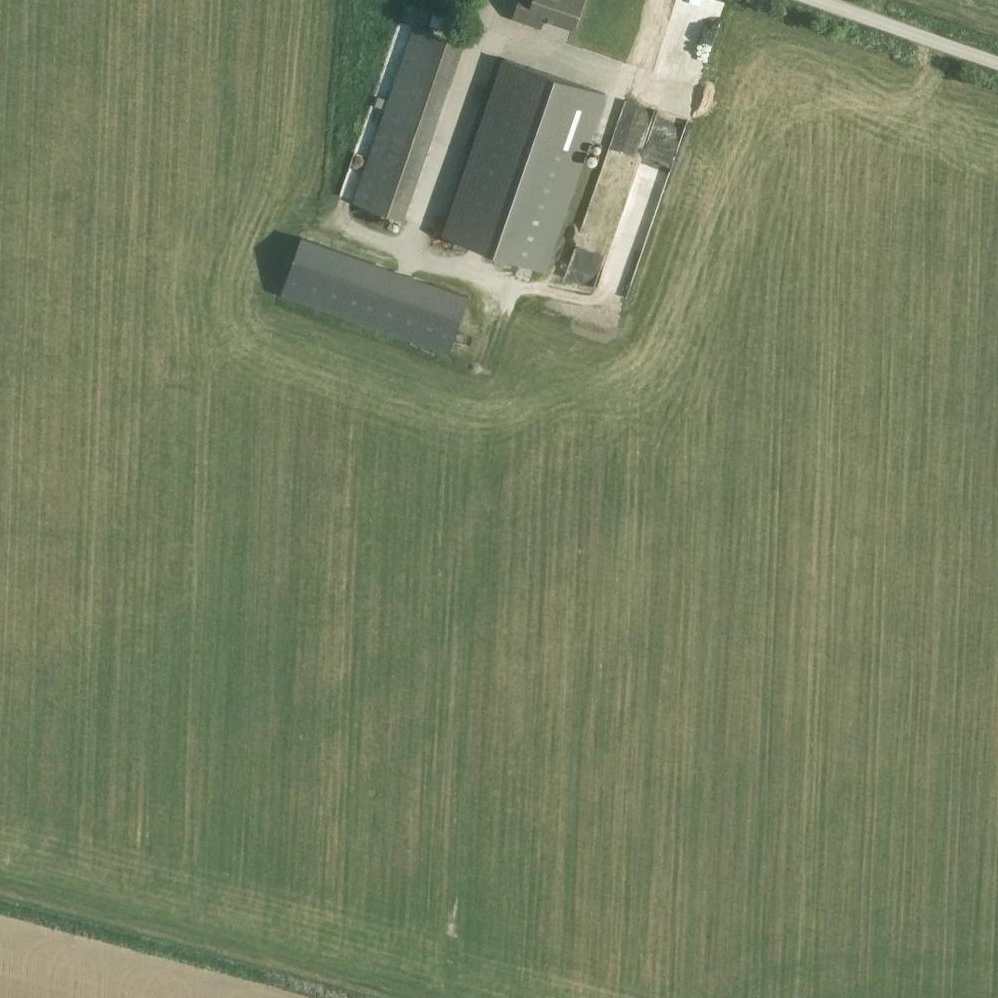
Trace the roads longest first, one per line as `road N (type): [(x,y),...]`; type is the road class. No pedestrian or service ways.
road 1 (unclassified): [(850,0),(997,53)]

